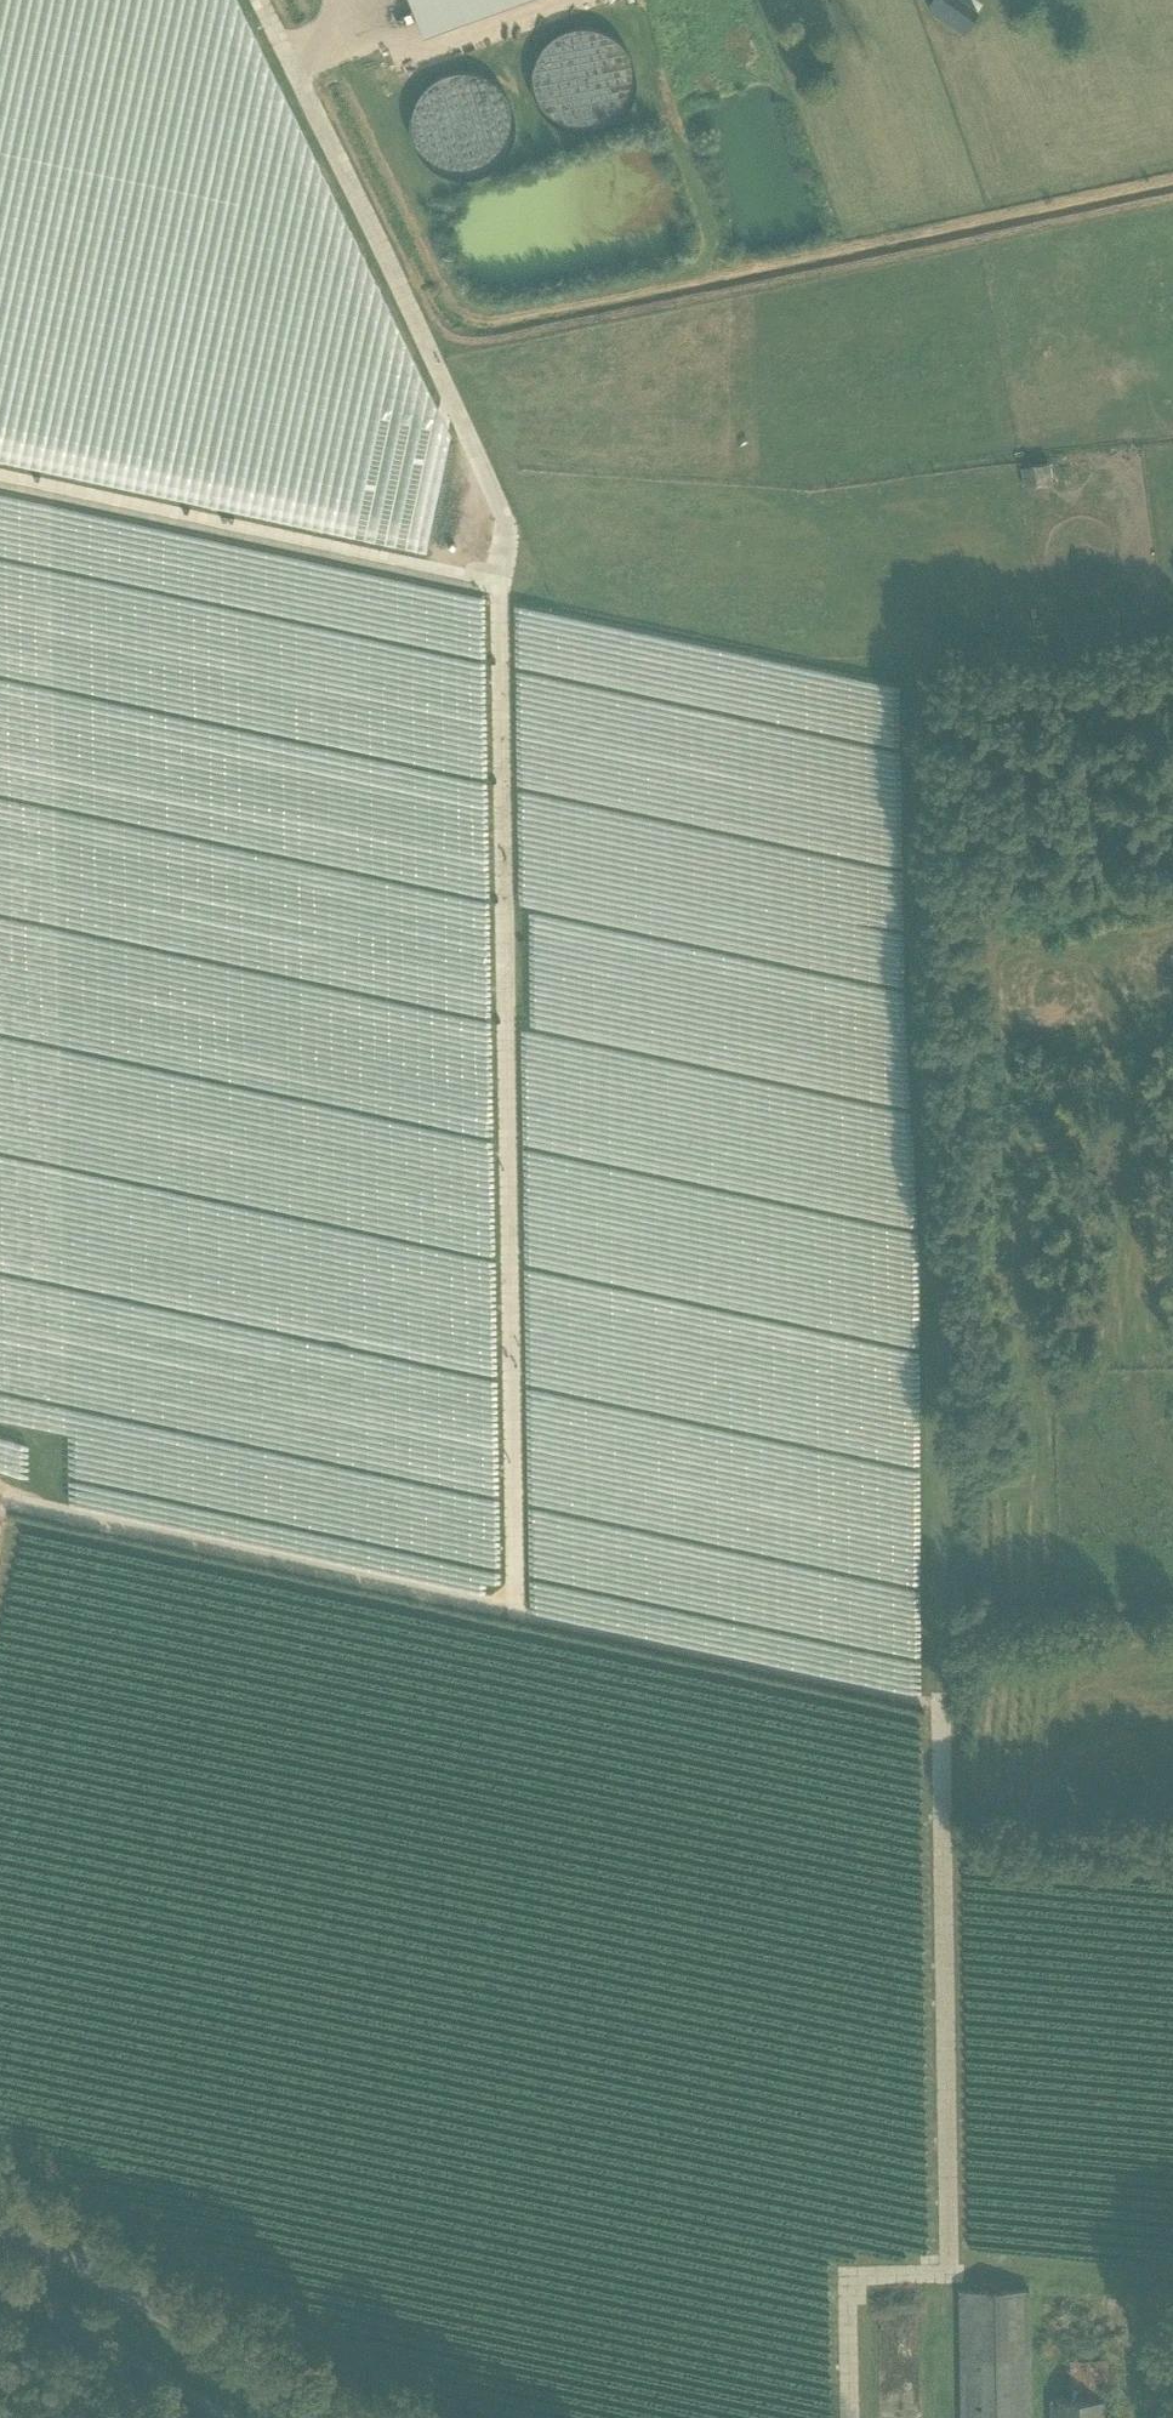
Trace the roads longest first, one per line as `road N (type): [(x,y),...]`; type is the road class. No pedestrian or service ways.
road 1 (tertiary): [(319,2417),(0,2232)]

